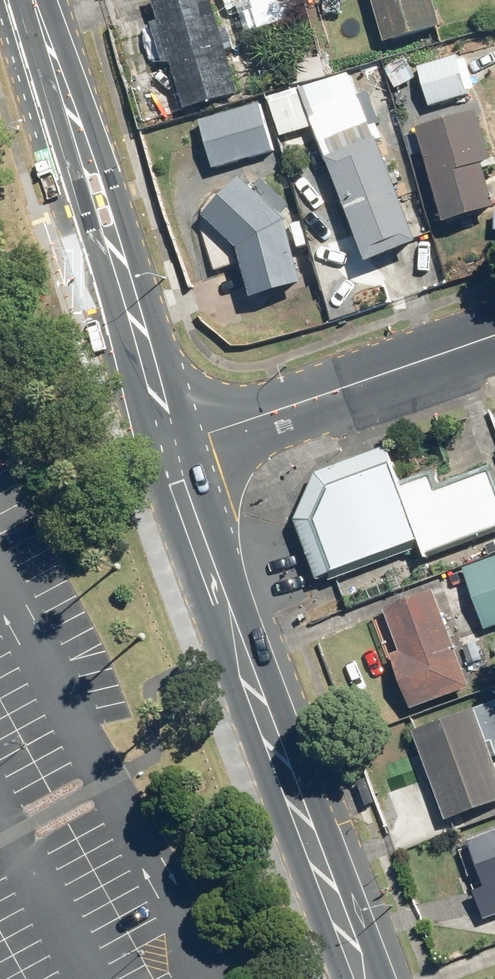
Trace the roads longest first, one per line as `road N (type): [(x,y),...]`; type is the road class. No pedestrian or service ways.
road 1 (secondary): [(363,978),(166,448)]
road 2 (secondary): [(166,448),(32,0)]
road 3 (tertiary): [(494,338),(166,448)]

